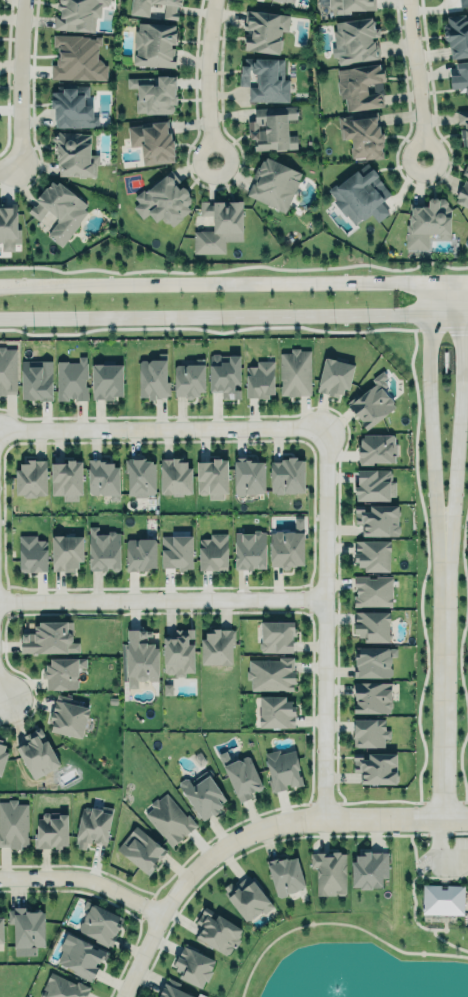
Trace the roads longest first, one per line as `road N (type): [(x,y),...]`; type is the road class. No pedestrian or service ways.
road 1 (secondary): [(0,318),(467,313)]
road 2 (residential): [(125,996),(180,889),(231,844),(295,815),(439,814)]
road 3 (residential): [(321,814),(321,428)]
road 4 (residential): [(0,603),(321,599)]
road 5 (residential): [(321,428),(0,428)]
road 6 (secondary): [(467,280),(170,283)]
road 7 (residential): [(439,814),(444,533)]
road 8 (residential): [(443,280),(428,313),(428,386),(434,505),(444,533)]
road 9 (residential): [(444,533),(461,383),(460,313),(443,280)]
road 10 (residential): [(20,0),(15,172)]
road 11 (residential): [(164,914),(91,882),(0,878)]
road 12 (residential): [(209,0),(204,53),(212,142)]
road 13 (residential): [(404,0),(423,141)]
road 14 (secondary): [(170,283),(45,284)]

